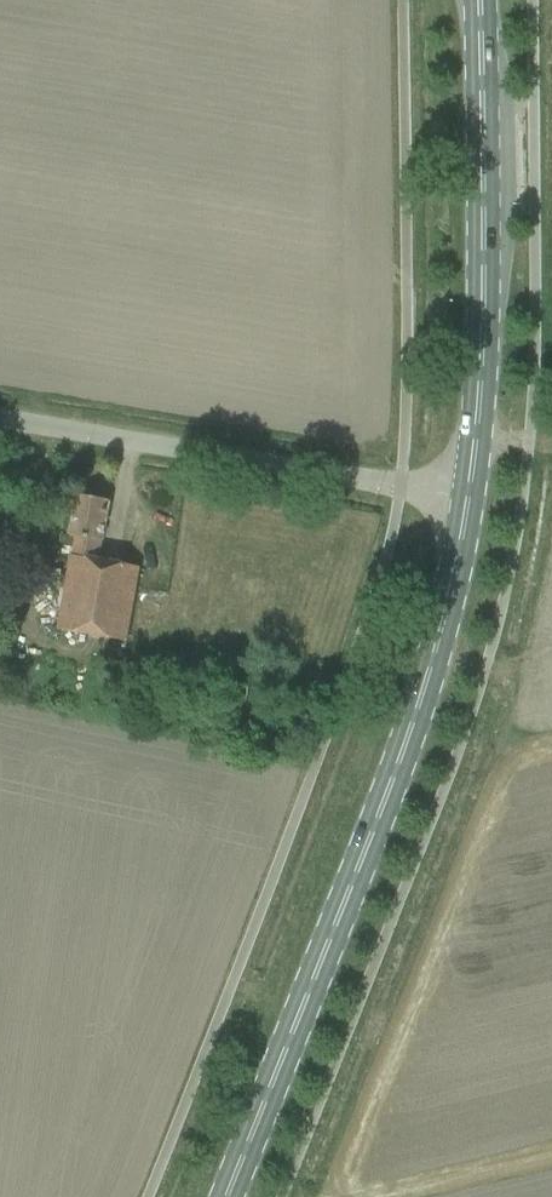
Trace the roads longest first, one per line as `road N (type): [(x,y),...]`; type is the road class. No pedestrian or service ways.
road 1 (primary): [(226,1196),(413,720),(470,480)]
road 2 (primary): [(470,480),(485,309),(479,0)]
road 3 (unclassified): [(0,418),(367,481),(470,480)]

